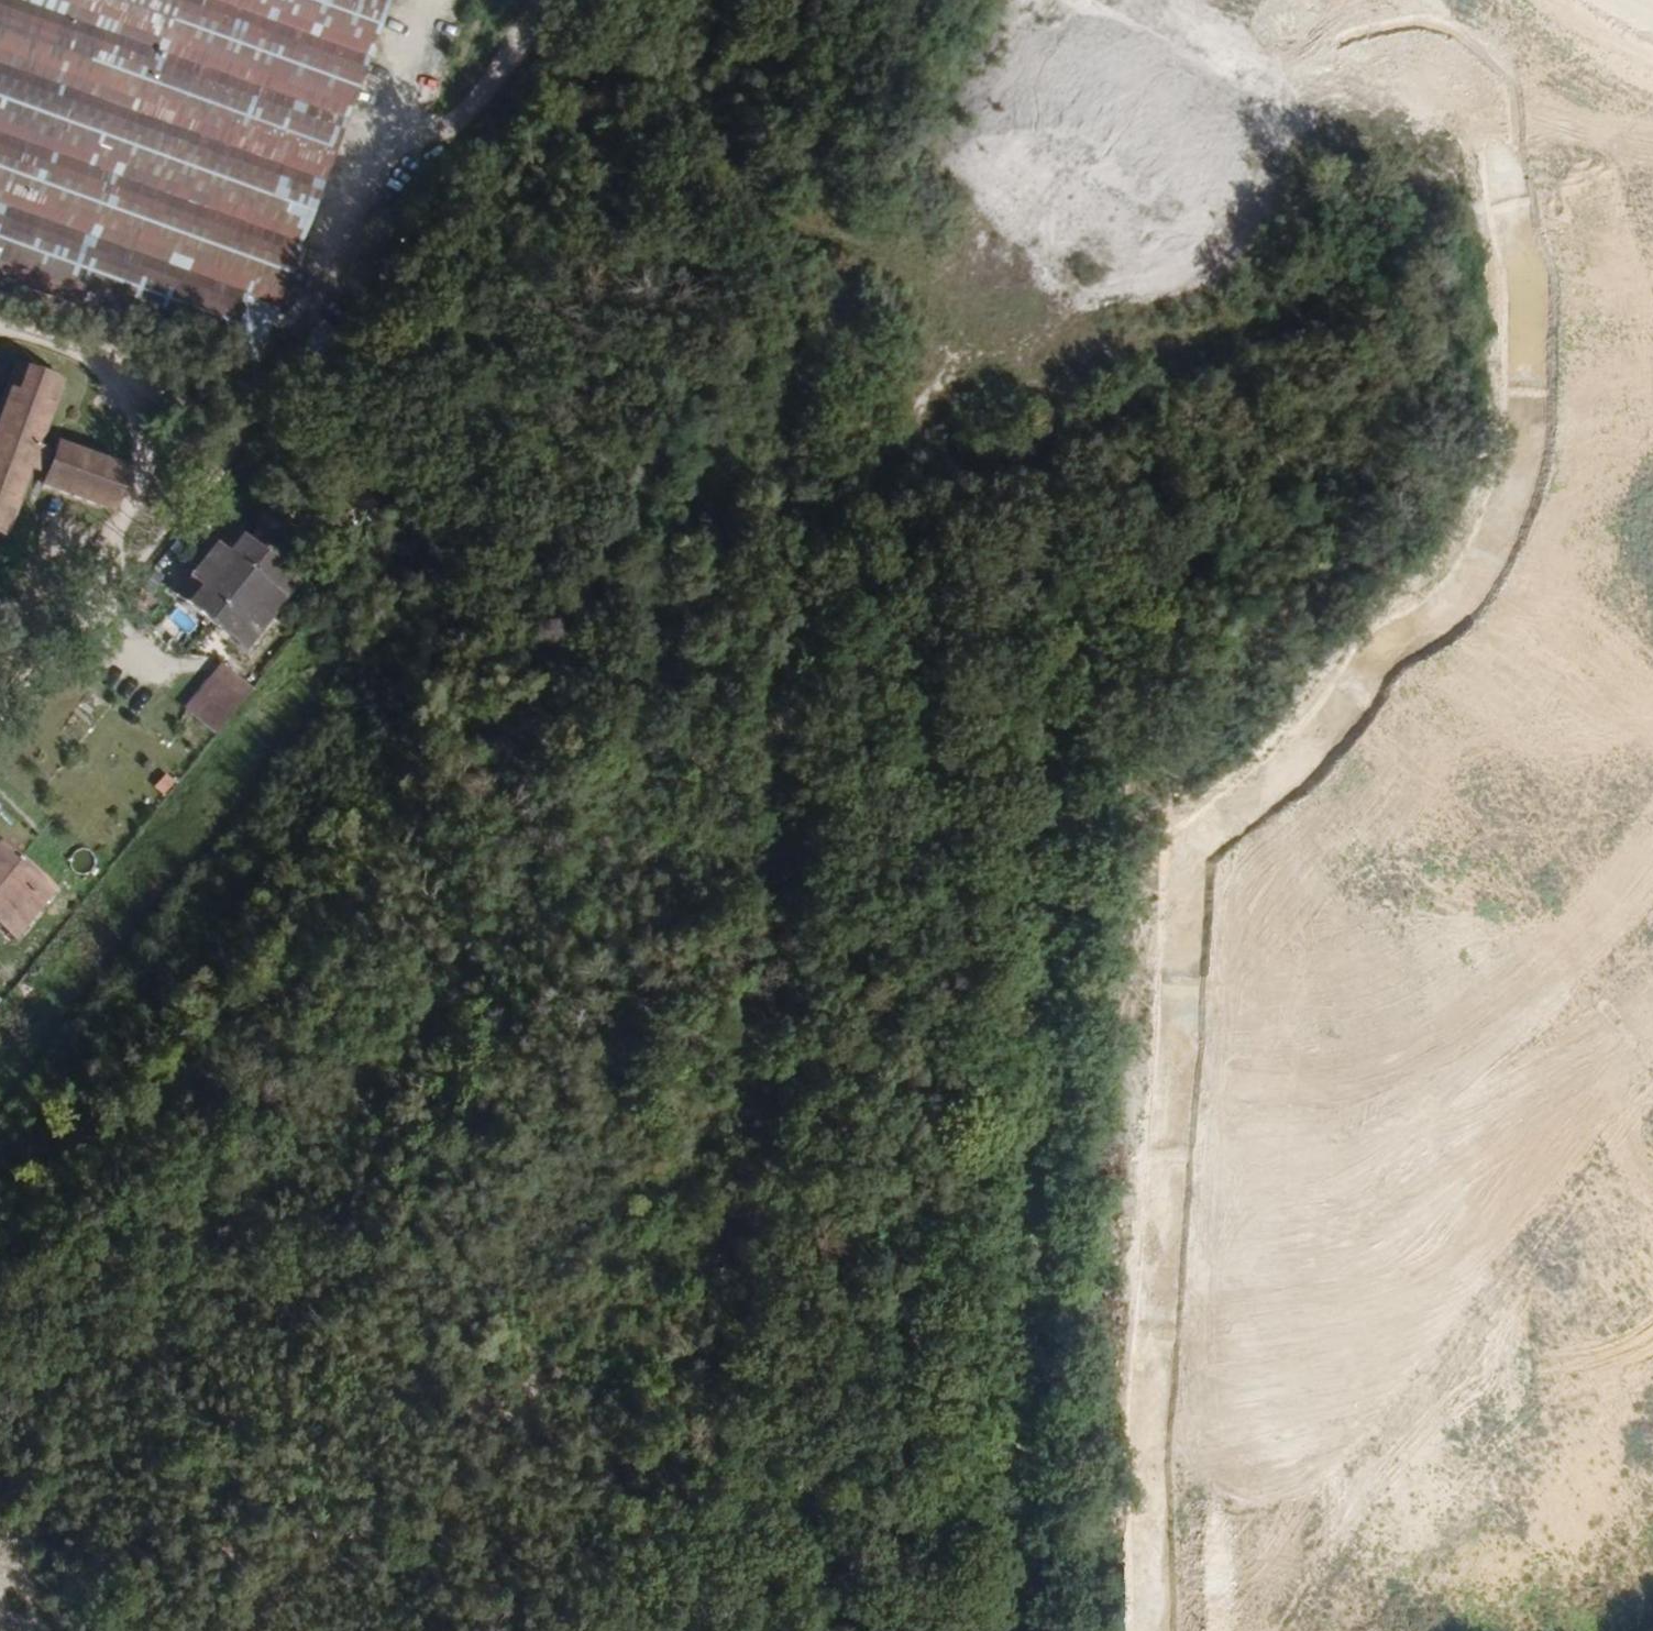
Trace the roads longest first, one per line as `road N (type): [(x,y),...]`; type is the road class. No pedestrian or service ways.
road 1 (unclassified): [(385,157),(344,236),(297,371)]
road 2 (unclassified): [(415,146),(483,109),(562,0)]
road 3 (unclassified): [(385,157),(440,0)]

